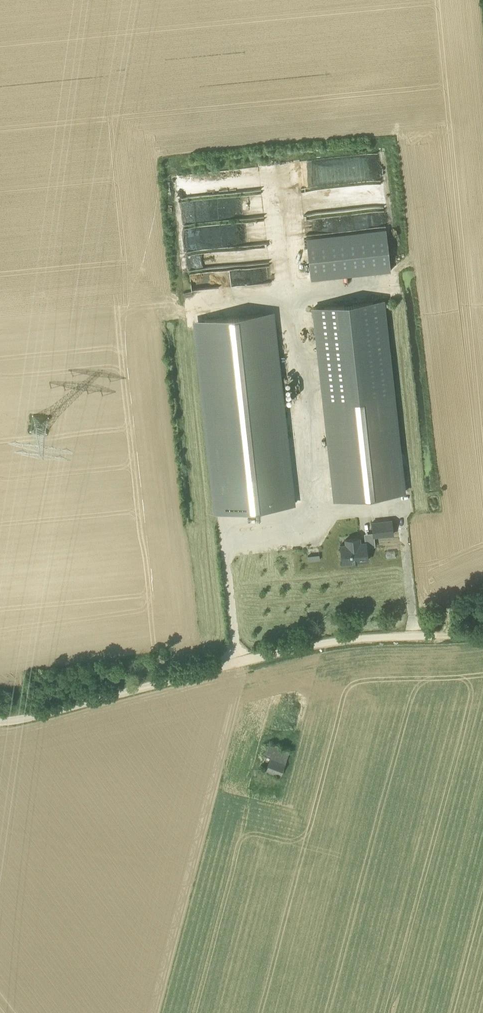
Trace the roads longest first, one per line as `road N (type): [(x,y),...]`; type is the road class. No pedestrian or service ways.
road 1 (unclassified): [(437,635),(322,643),(0,724)]

